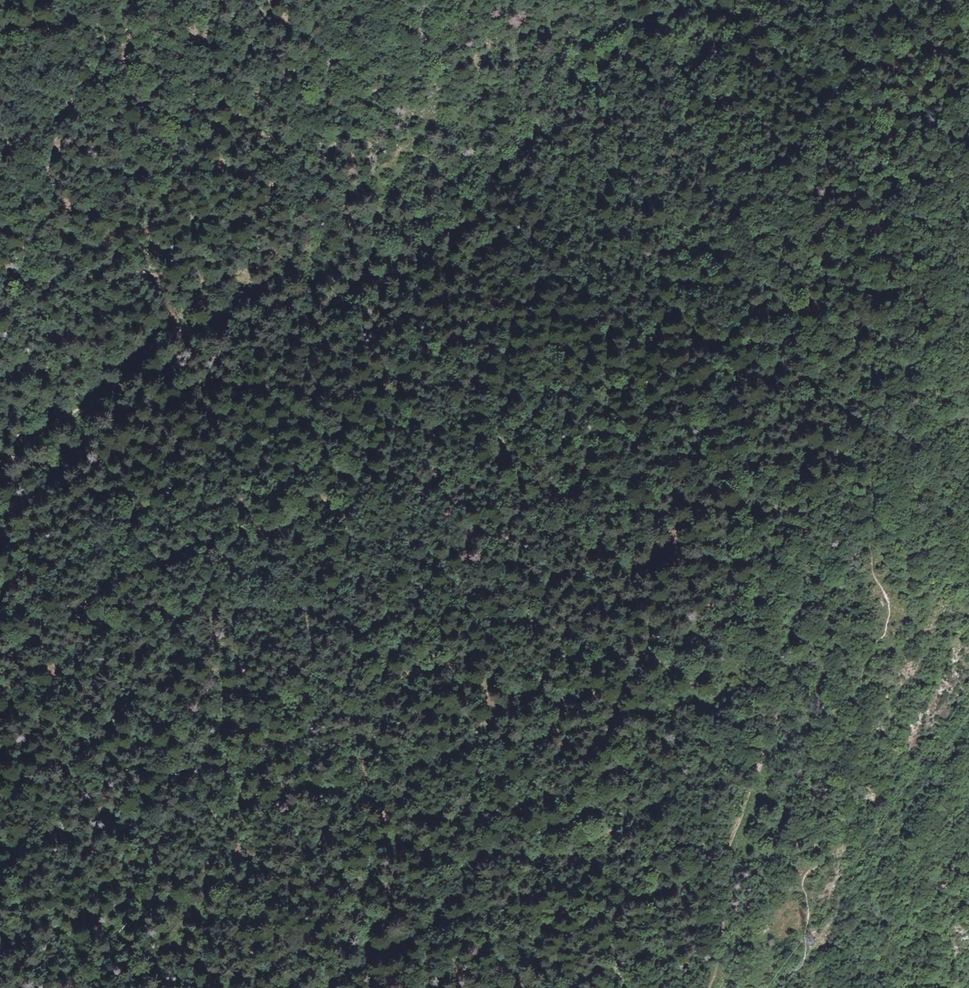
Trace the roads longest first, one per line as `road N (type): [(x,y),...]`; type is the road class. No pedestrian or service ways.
road 1 (track): [(712,987),(733,833),(780,695),(794,598),(848,461),(968,284)]
road 2 (track): [(142,368),(215,324),(353,286),(454,218),(565,96),(692,0)]
road 3 (track): [(759,757),(705,771),(579,839),(474,862),(433,916),(330,987)]
road 4 (track): [(0,567),(16,518),(142,368)]

